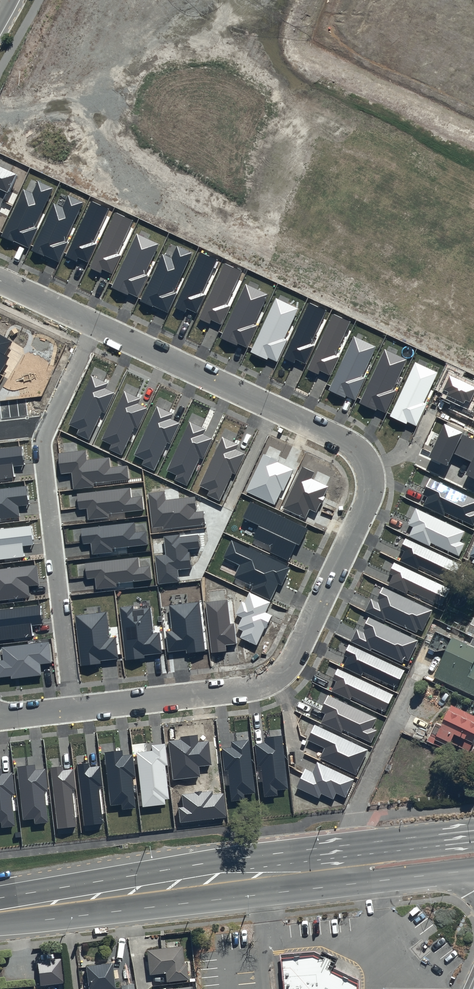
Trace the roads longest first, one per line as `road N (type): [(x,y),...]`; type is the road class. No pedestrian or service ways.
road 1 (residential): [(95,325),(334,436),(356,449),(370,484),(295,658),(278,676),(244,689),(73,708)]
road 2 (secondary): [(0,901),(473,836)]
road 3 (secondary): [(450,873),(0,921)]
road 4 (residential): [(73,708),(43,447),(95,325)]

